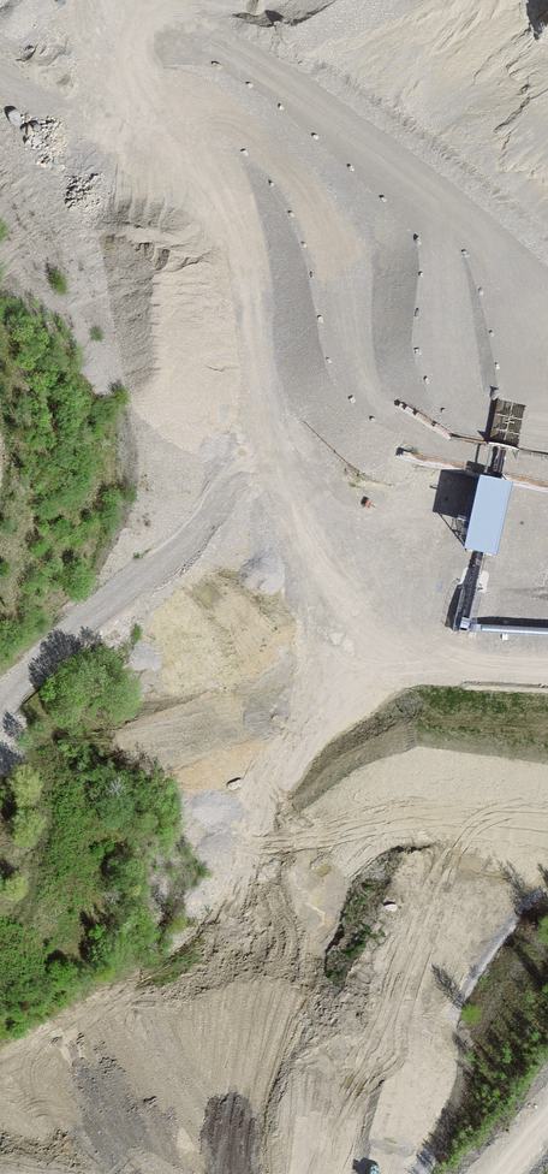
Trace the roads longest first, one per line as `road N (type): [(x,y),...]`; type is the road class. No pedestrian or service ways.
road 1 (track): [(169,1173),(344,920),(443,710),(408,659),(304,601),(306,544),(249,442),(175,167),(0,85)]
road 2 (track): [(304,601),(253,566),(206,560),(138,585),(0,682)]

